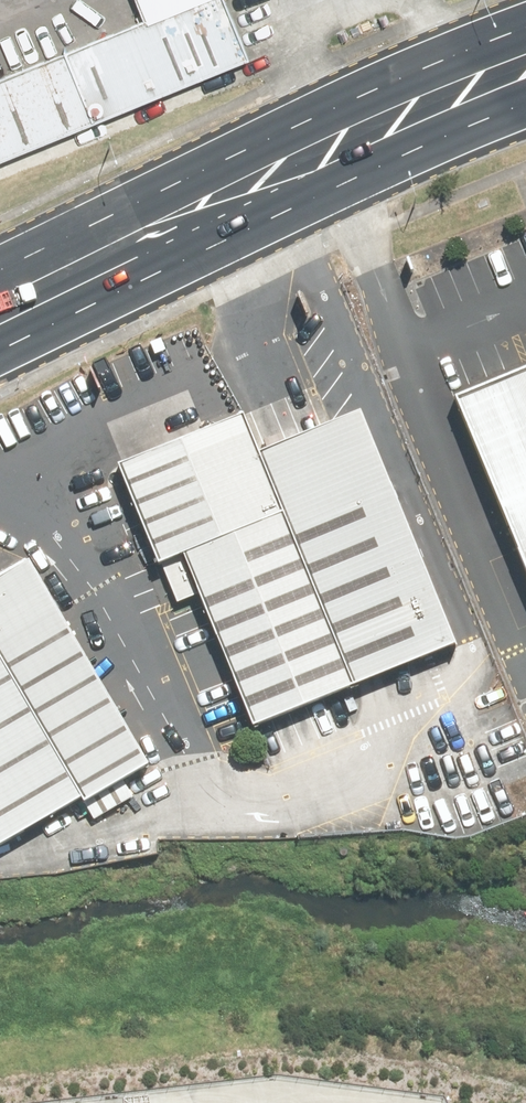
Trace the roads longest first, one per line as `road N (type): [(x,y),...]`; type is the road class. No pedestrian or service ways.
road 1 (primary): [(525,99),(202,240),(0,341)]
road 2 (primary): [(0,260),(525,24)]

